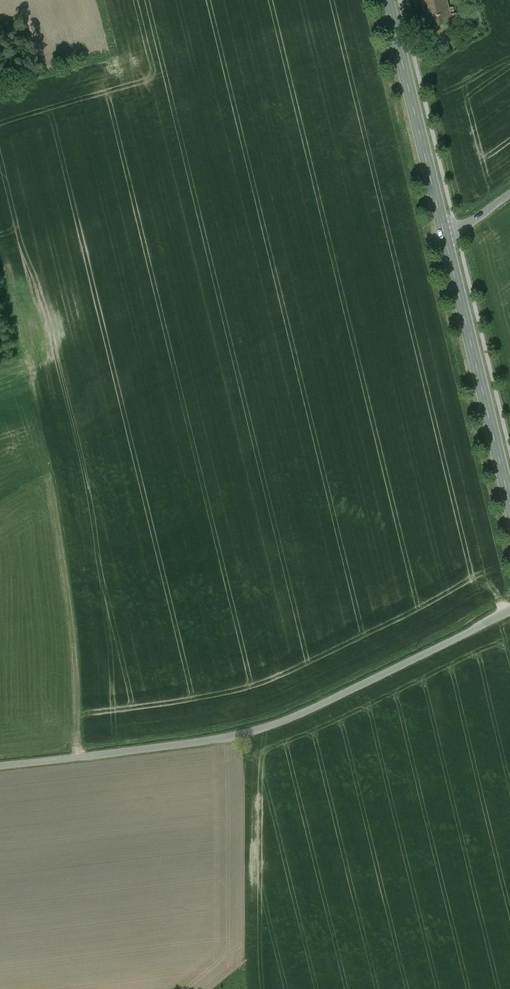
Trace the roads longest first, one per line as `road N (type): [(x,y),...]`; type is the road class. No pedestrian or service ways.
road 1 (unclassified): [(509,611),(264,726),(204,742),(0,766)]
road 2 (secondary): [(443,232),(509,505)]
road 3 (secondary): [(387,0),(443,232)]

